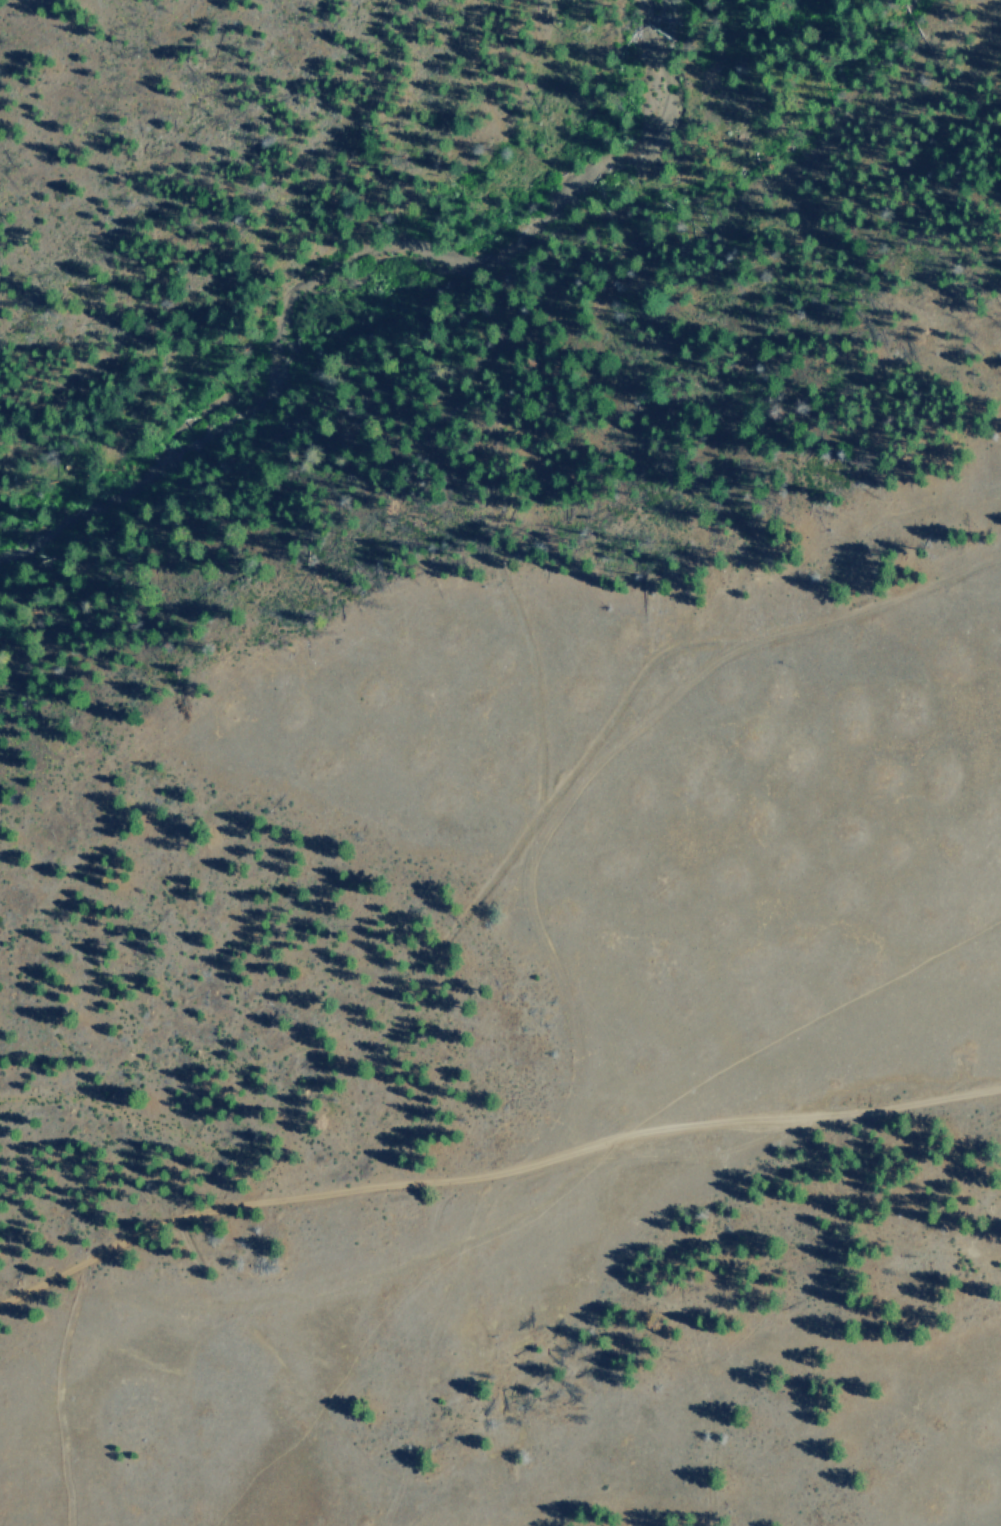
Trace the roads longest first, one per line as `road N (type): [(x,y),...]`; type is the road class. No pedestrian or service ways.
road 1 (track): [(1000,1110),(853,1111),(531,1182),(258,1200),(0,1333)]

